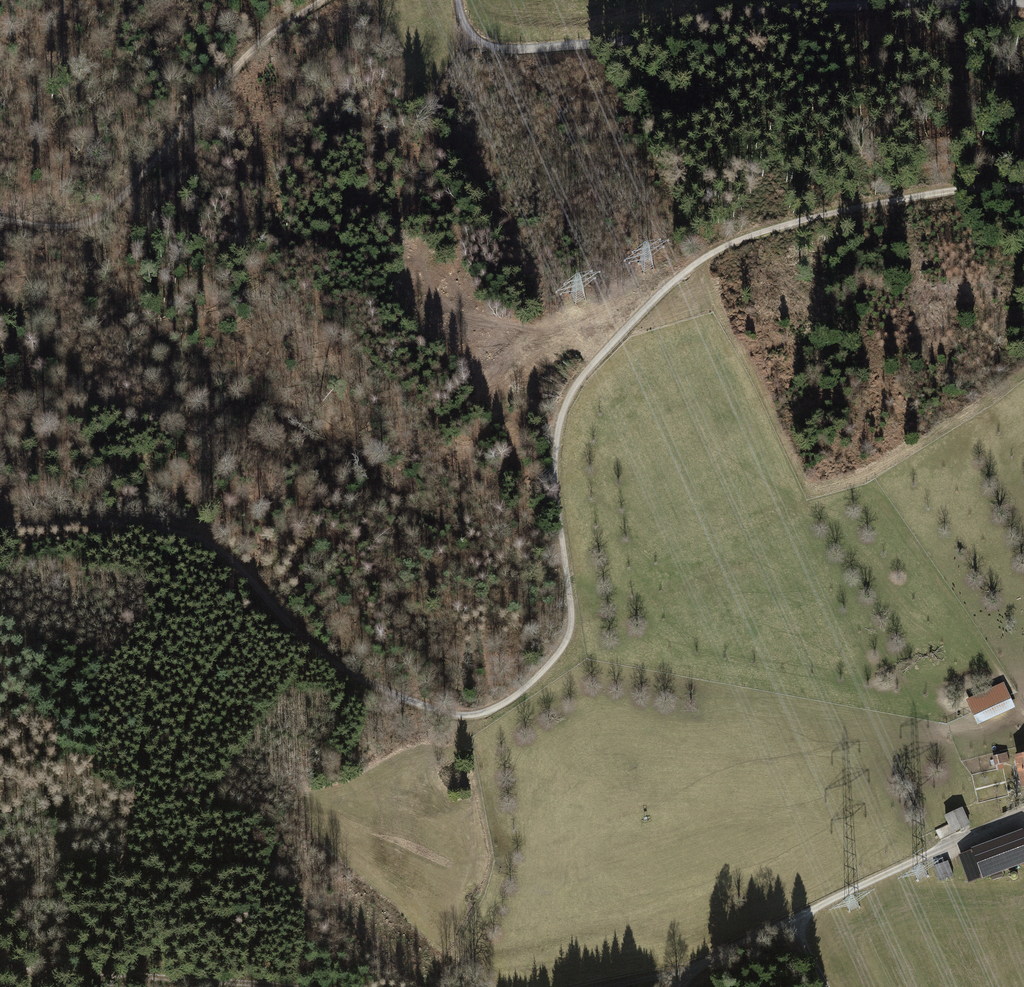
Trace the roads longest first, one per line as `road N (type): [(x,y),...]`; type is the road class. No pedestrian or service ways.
road 1 (track): [(8,529),(121,525),(210,546),(331,665),(441,713),(476,717),(512,701),(571,634),(553,462),(562,415),(578,381),(665,288),(695,265),(812,219),(901,198),(994,187),(1023,193)]
road 2 (track): [(935,0),(709,21),(605,46),(524,52),(492,50),(471,38),(458,0)]
road 3 (track): [(9,221),(55,228),(100,215),(262,45),(325,0)]
road 4 (unclassified): [(1023,815),(702,966)]
road 5 (track): [(0,978),(19,972),(267,986)]
road 6 (track): [(75,0),(42,54),(52,149),(44,173),(9,221)]

